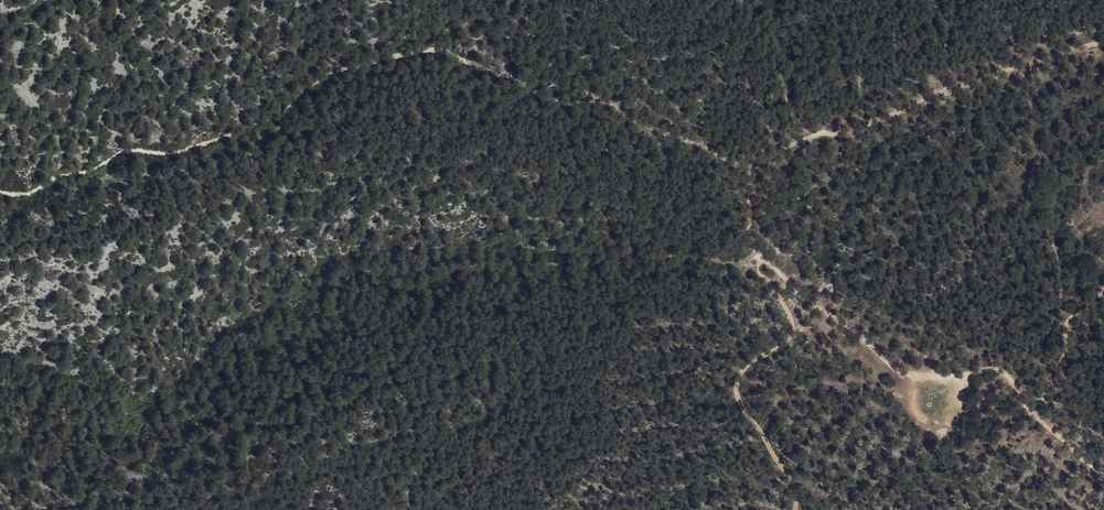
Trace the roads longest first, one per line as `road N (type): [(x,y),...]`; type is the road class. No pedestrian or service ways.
road 1 (track): [(1103,476),(1042,423),(1003,374),(904,372),(760,257),(749,215),(756,168),(615,108),(550,100),(525,82),(424,49),(332,75),(289,111),(189,154),(118,152),(91,173),(69,174),(30,194),(0,192)]
road 2 (track): [(760,257),(792,334),(749,364),(738,386),(799,486),(799,509)]

